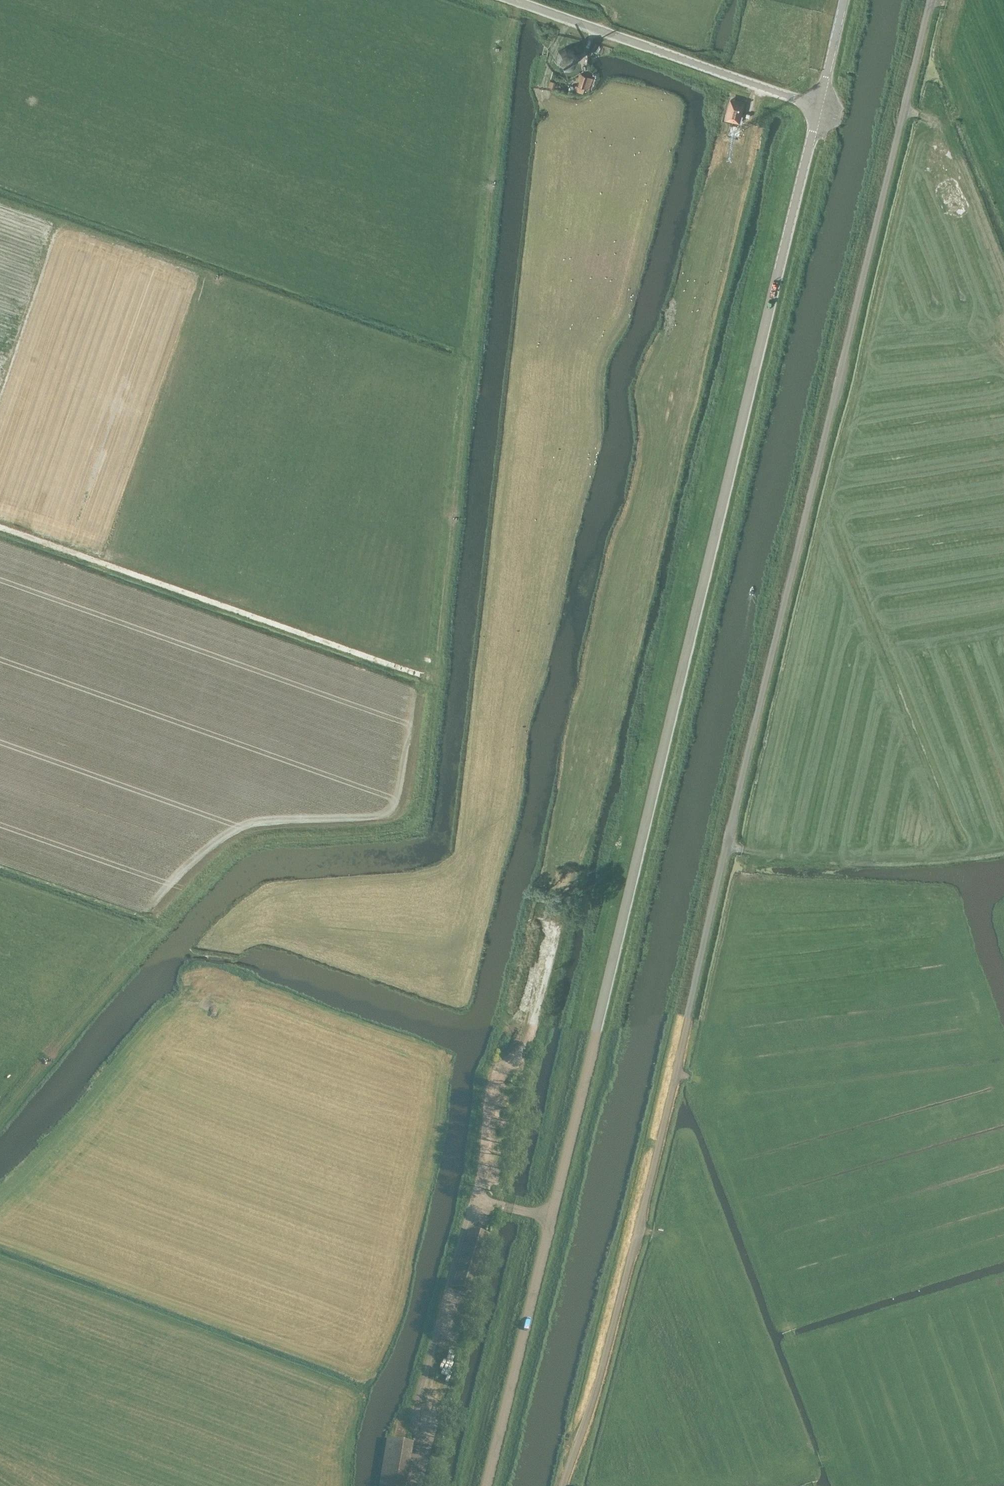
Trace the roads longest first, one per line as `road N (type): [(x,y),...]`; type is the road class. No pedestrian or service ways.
road 1 (unclassified): [(561,1485),(592,1401),(666,1115),(931,0)]
road 2 (tertiary): [(485,1485),(819,107)]
road 3 (track): [(515,2),(422,811),(412,829),(261,841),(234,854),(0,1114)]
road 4 (track): [(439,682),(0,527)]
road 5 (unclassified): [(819,107),(510,0)]
road 6 (track): [(808,1485),(661,1232),(637,1229)]
road 7 (track): [(1003,849),(753,853),(745,894)]
road 8 (track): [(948,152),(945,129),(961,112),(948,47),(954,3),(937,0)]

